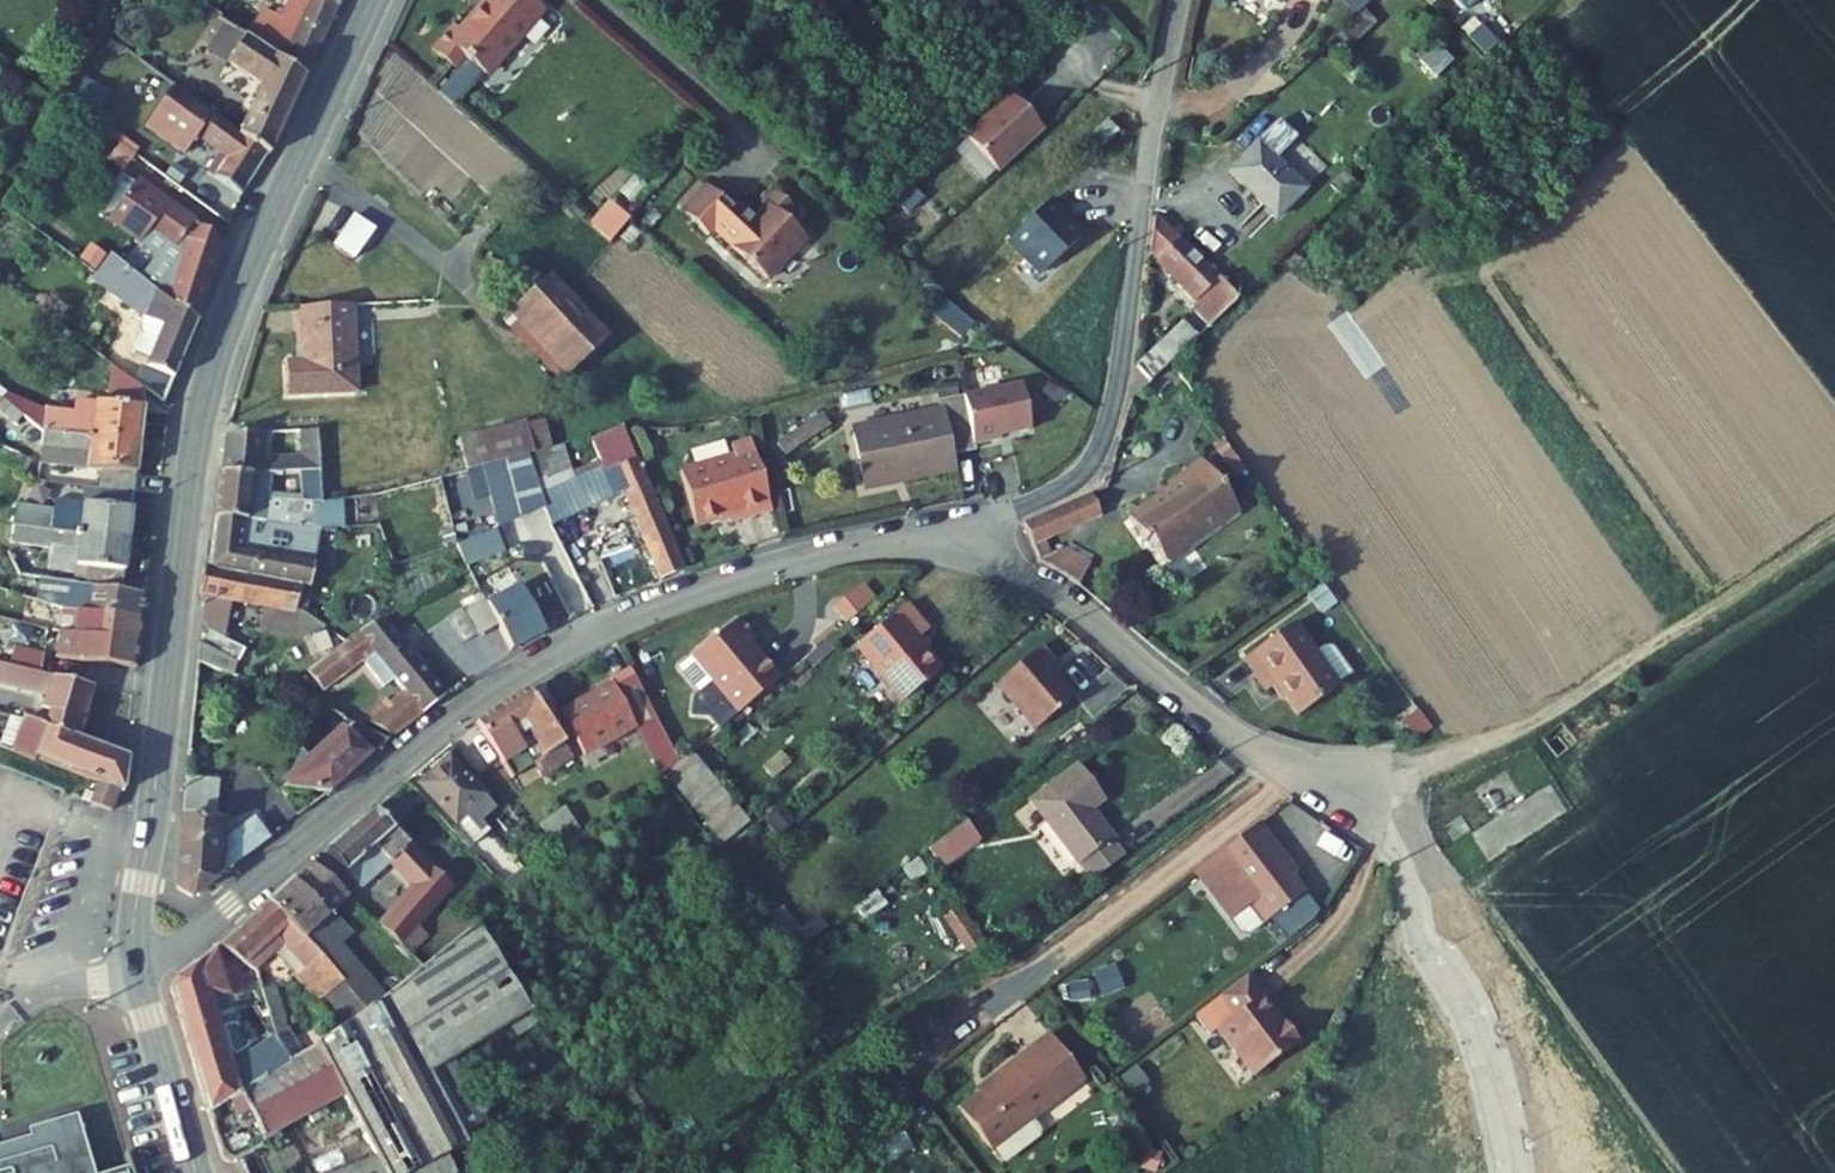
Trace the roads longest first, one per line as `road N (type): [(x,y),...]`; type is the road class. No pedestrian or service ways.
road 1 (tertiary): [(141,937),(203,402),(245,279),(373,0)]
road 2 (residential): [(141,937),(221,912),(450,719),(556,647),(727,579),(923,531)]
road 3 (residential): [(923,531),(1047,497),(1097,452),(1181,0)]
road 4 (residential): [(1293,764),(1420,857),(1454,902),(1483,1005),(1513,1172)]
road 5 (track): [(1412,765),(1539,719),(1834,530)]
road 6 (residential): [(923,531),(1052,591),(1233,732),(1293,764)]
road 7 (tertiary): [(197,1172),(145,998),(141,937)]
road 8 (residential): [(1293,764),(1358,771),(1412,765)]

